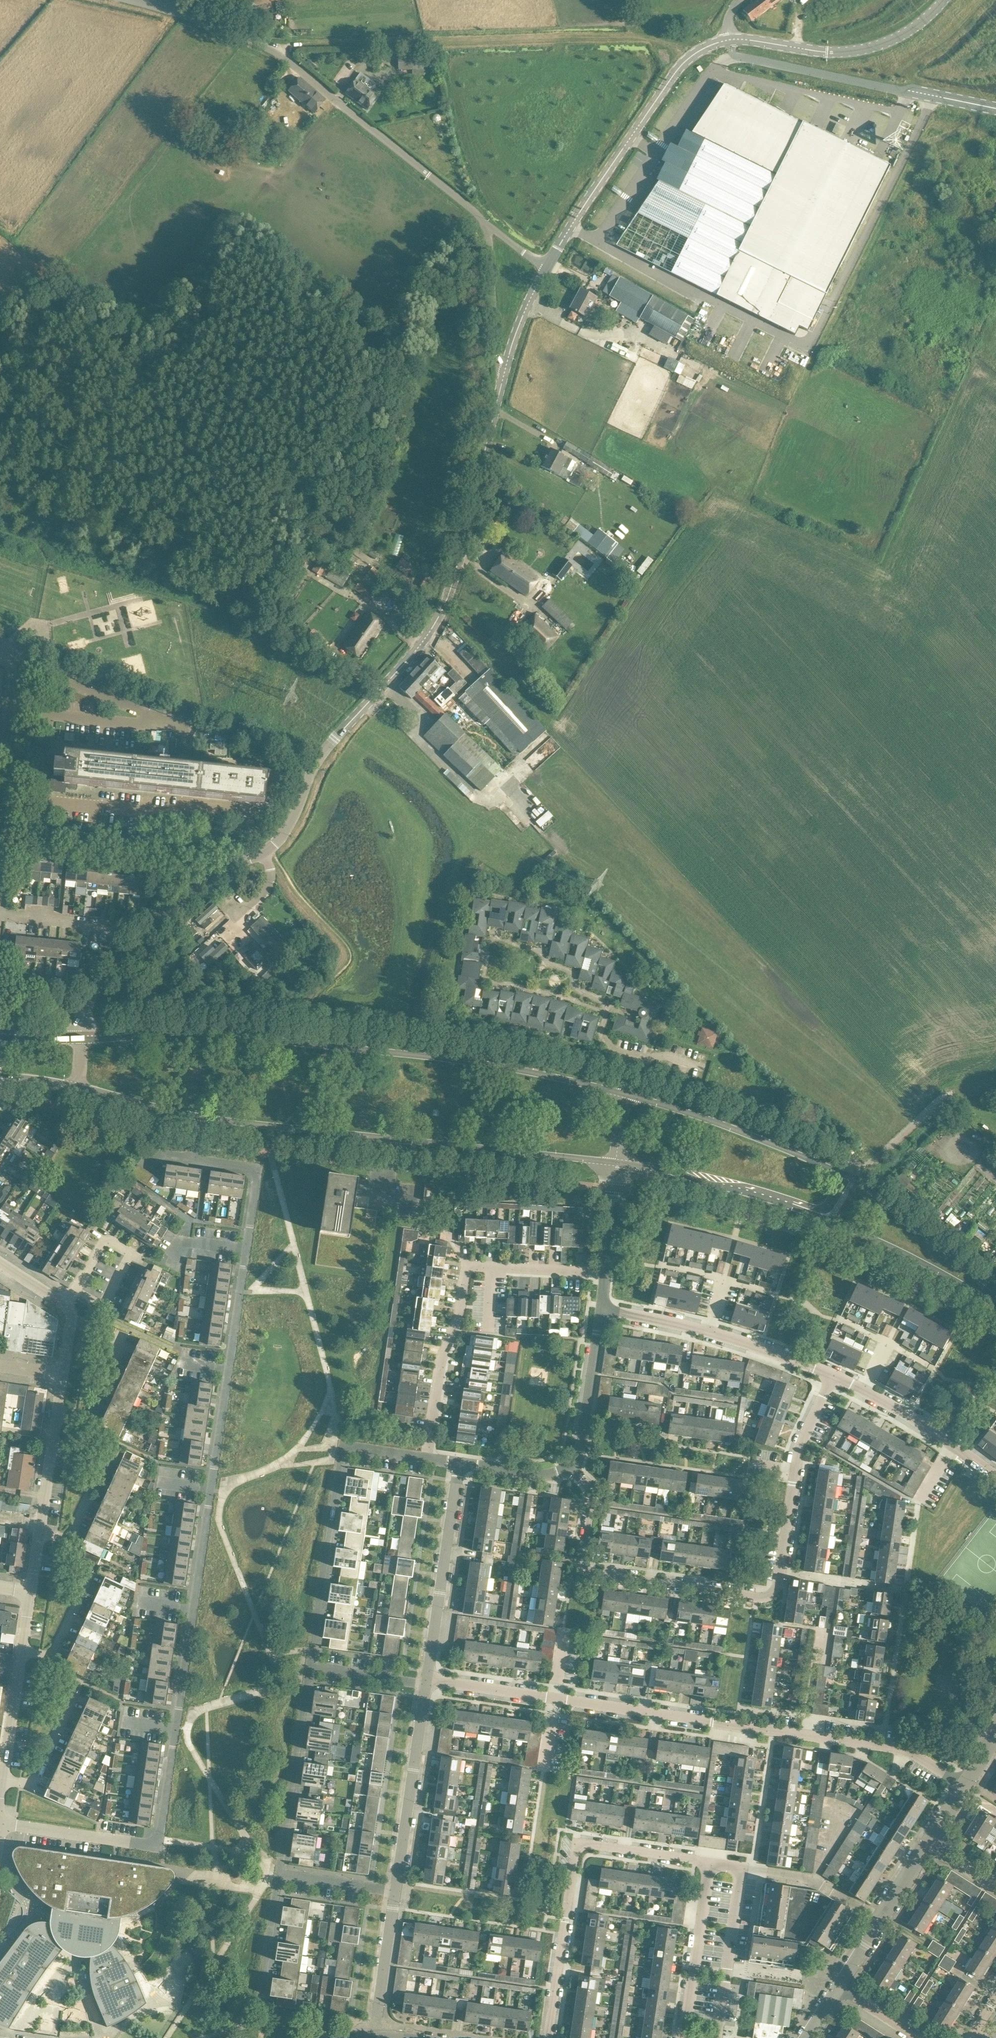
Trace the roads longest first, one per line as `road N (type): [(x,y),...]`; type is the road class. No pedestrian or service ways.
road 1 (residential): [(0,1823),(151,1846),(159,1840),(257,1176),(251,1166),(194,1158)]
road 2 (unclassified): [(82,1039),(98,987),(190,891),(275,845),(323,752),(425,639),(462,580),(502,382)]
road 3 (residential): [(965,1787),(886,1749),(427,1680)]
road 4 (residential): [(572,1467),(589,1489),(583,1562),(593,1574),(766,1598),(778,1586),(796,1457),(833,1378)]
road 5 (tertiary): [(199,1116),(615,1163)]
road 6 (unclassified): [(487,225),(273,50),(154,1)]
road 7 (tertiary): [(443,1056),(249,1035),(82,1039)]
road 8 (residential): [(546,2037),(578,1853),(589,1846),(709,1864)]
road 9 (residential): [(427,1457),(343,1446),(311,1668)]
road 10 (unclassified): [(546,268),(675,72),(697,51),(731,40)]
road 11 (residential): [(39,833),(159,845),(162,814),(42,802)]
road 12 (residential): [(833,1378),(732,1340),(599,1312)]
road 13 (tertiary): [(845,1177),(625,1094)]
road 14 (unclassified): [(942,0),(907,34),(854,52),(731,40)]
road 15 (residential): [(427,1680),(460,1463)]
road 16 (residential): [(50,715),(56,677),(189,731),(187,763)]
road 17 (tertiary): [(615,1163),(739,1188),(821,1216)]
road 18 (residential): [(394,1892),(427,1684)]
road 19 (residential): [(311,1668),(280,1875)]
road 20 (tertiary): [(821,1216),(995,1303)]
road 21 (residential): [(427,1457),(466,1267)]
road 22 (tertiary): [(995,1296),(845,1177)]
road 23 (tertiary): [(625,1094),(443,1056)]
road 24 (residential): [(685,2035),(709,1864)]
road 25 (residential): [(710,2037),(741,1869)]
road 26 (unclassified): [(502,382),(487,225)]
road 27 (residential): [(572,1467),(599,1312)]
road 28 (residential): [(741,1869),(812,1880),(880,1921)]
road 29 (residential): [(377,2037),(394,1892)]
road 30 (residential): [(76,1289),(105,1240),(131,1254),(103,1304)]
road 31 (residential): [(187,763),(47,748)]
road 32 (residential): [(953,1446),(833,1378)]
road 33 (residential): [(466,1267),(602,1273)]
road 34 (residential): [(280,1875),(261,2004)]
road 35 (residential): [(128,928),(0,914)]
road 36 (residential): [(3,1780),(22,1653)]
road 37 (unclassified): [(3,1780),(36,1777),(77,1693)]
road 38 (tertiary): [(76,1088),(199,1116)]
road 39 (residential): [(40,1535),(58,1414)]
road 40 (unclassified): [(58,1414),(79,1419),(93,1410),(129,1334)]
road 41 (unclassified): [(40,1535),(71,1535),(109,1452)]
road 42 (unclassified): [(502,382),(546,268)]
road 43 (unclassified): [(22,1653),(54,1651),(91,1571)]

